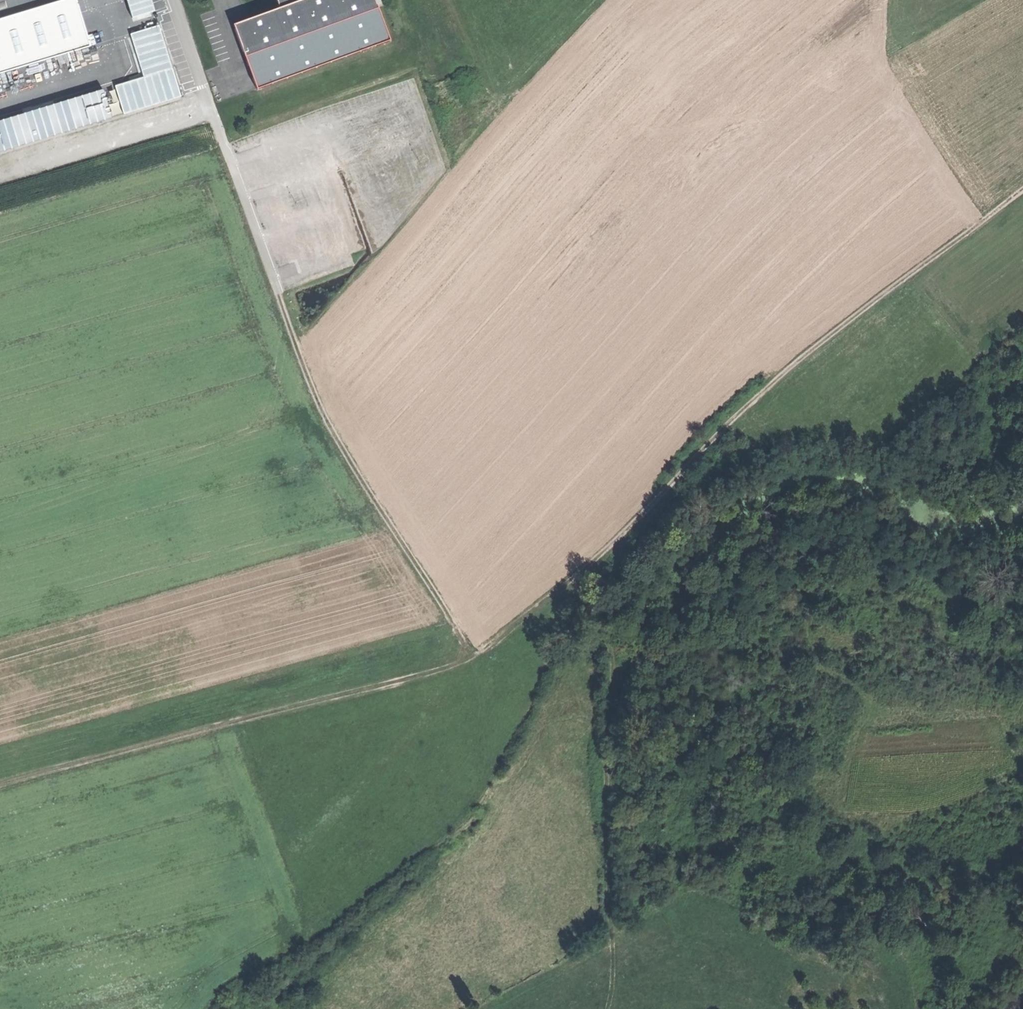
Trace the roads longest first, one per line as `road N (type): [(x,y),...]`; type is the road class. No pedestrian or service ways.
road 1 (track): [(0,782),(471,657),(314,397),(296,347)]
road 2 (track): [(1022,192),(776,383),(588,567),(471,657)]
road 3 (track): [(578,576),(613,657),(611,934)]

